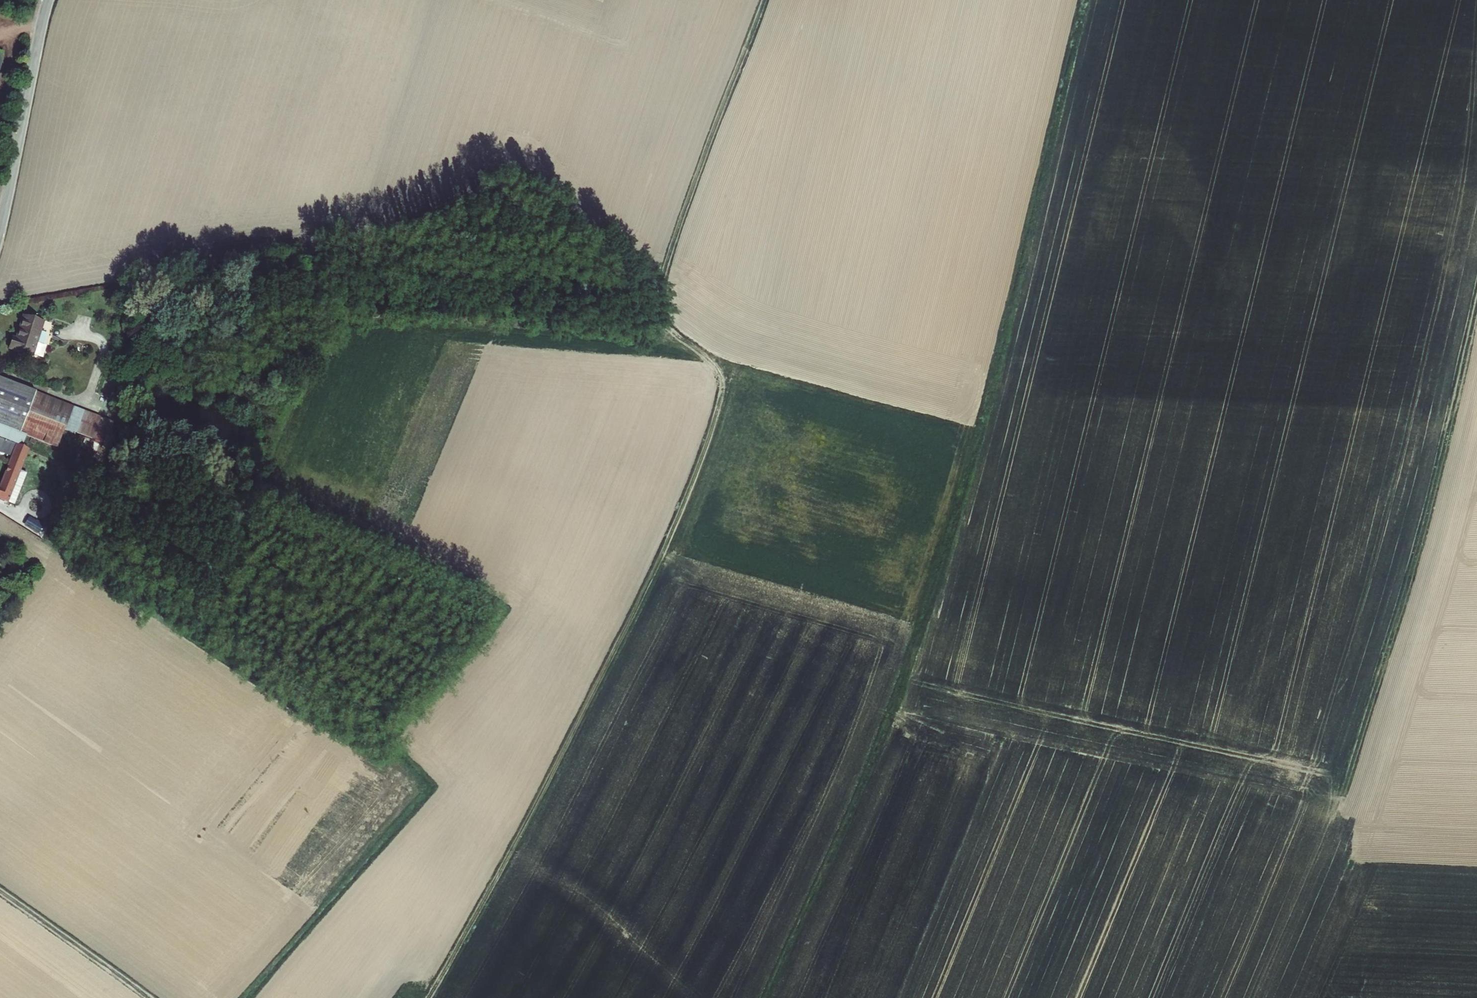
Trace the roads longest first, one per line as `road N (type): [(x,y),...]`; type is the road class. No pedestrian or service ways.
road 1 (track): [(428,997),(518,842),(672,536),(716,423),(721,376),(669,335),(660,279),(762,0)]
road 2 (tertiary): [(0,229),(48,0)]
road 3 (track): [(0,893),(142,997)]

